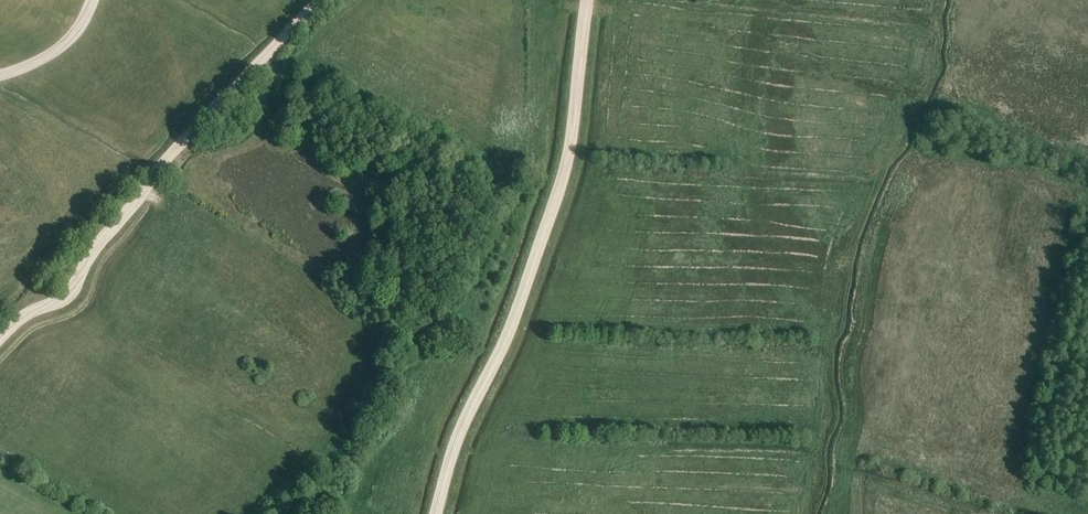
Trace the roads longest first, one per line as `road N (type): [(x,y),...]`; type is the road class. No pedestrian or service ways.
road 1 (track): [(435,513),(458,433),(513,322),(569,151),(587,0)]
road 2 (track): [(318,0),(163,162),(89,256),(66,300),(21,318),(0,339)]
road 3 (track): [(92,0),(62,47),(0,75)]

